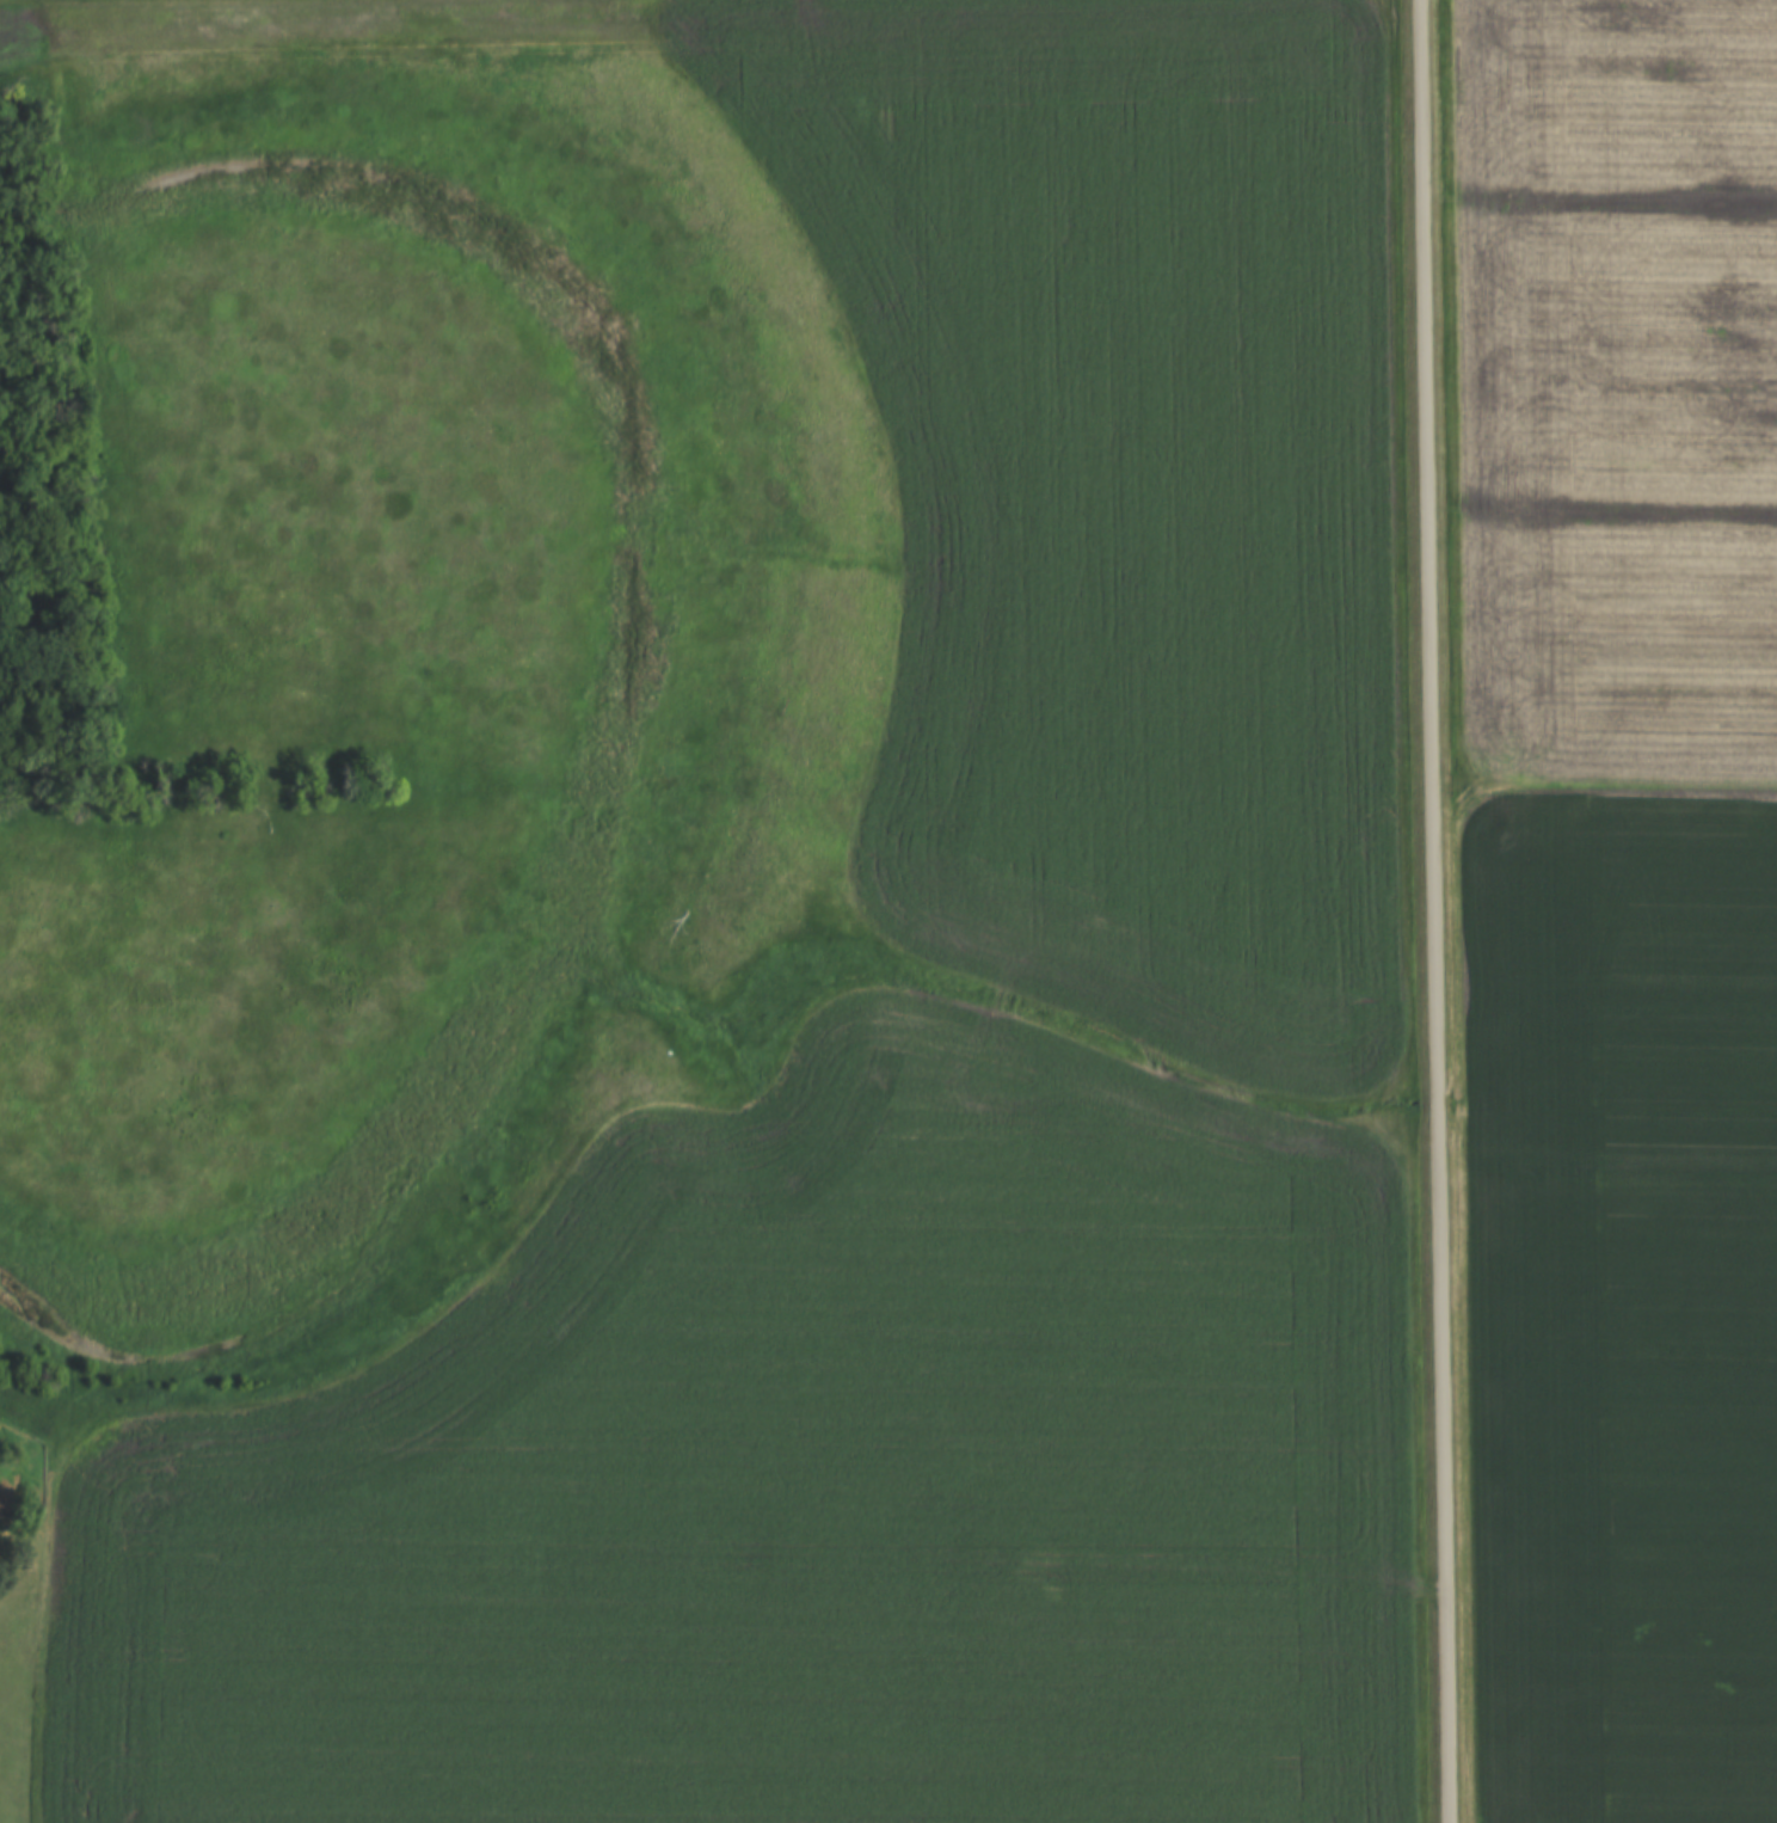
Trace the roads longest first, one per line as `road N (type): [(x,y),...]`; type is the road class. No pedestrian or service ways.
road 1 (residential): [(1448,1822),(1393,0)]

